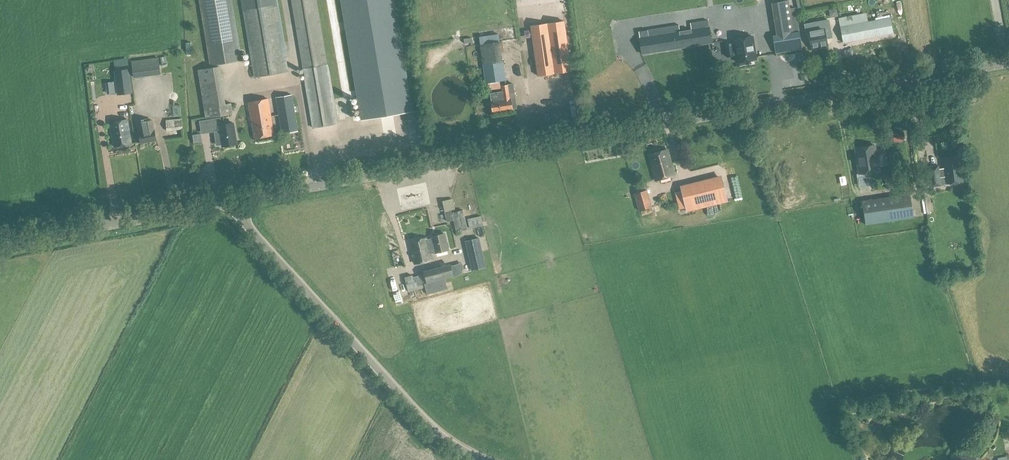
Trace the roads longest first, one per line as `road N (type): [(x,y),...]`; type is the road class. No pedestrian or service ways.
road 1 (unclassified): [(231,205),(437,159),(1008,64)]
road 2 (unclassified): [(486,459),(430,424),(231,205)]
road 3 (unclassified): [(0,245),(231,205)]

